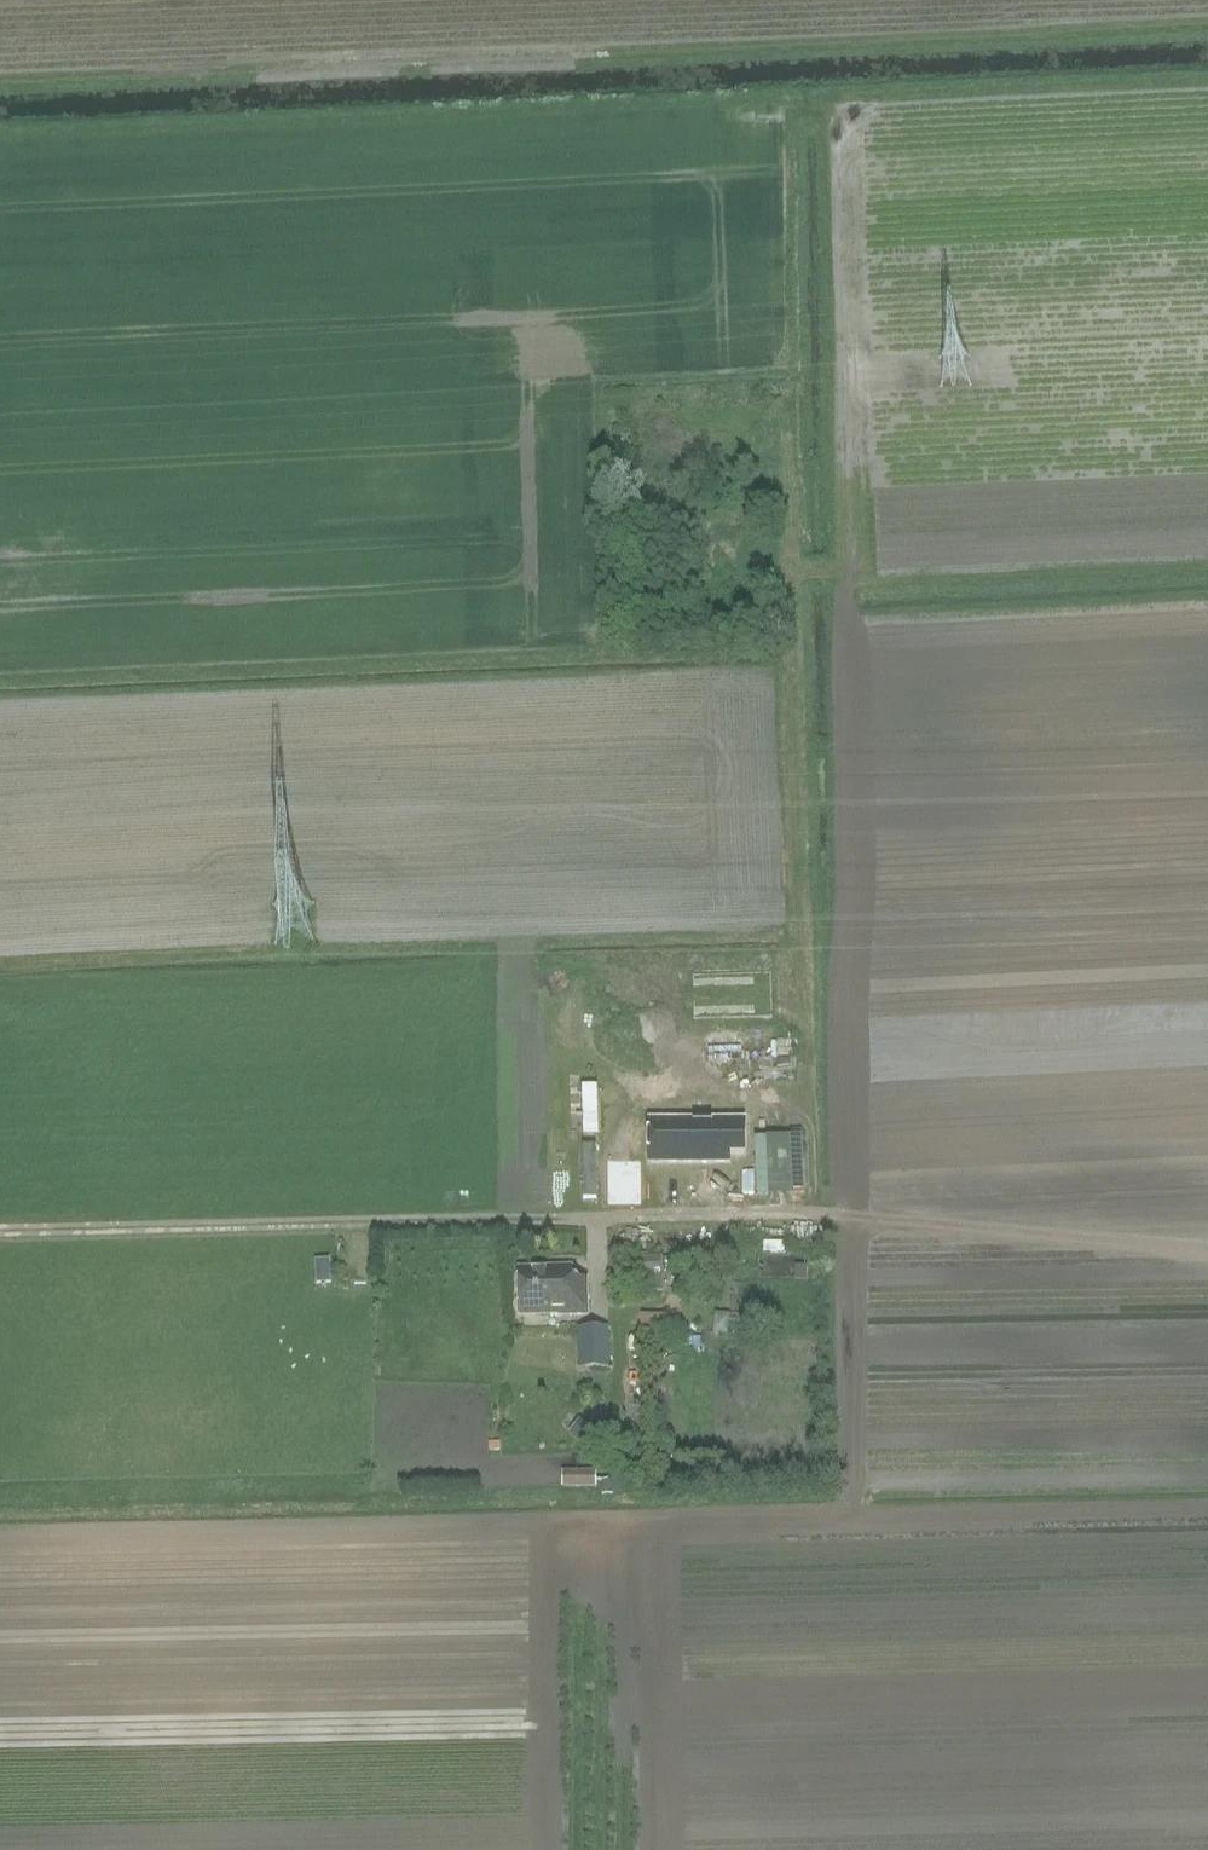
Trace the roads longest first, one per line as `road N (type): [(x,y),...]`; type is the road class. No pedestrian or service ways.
road 1 (track): [(0,1234),(812,1218),(1207,1249)]

